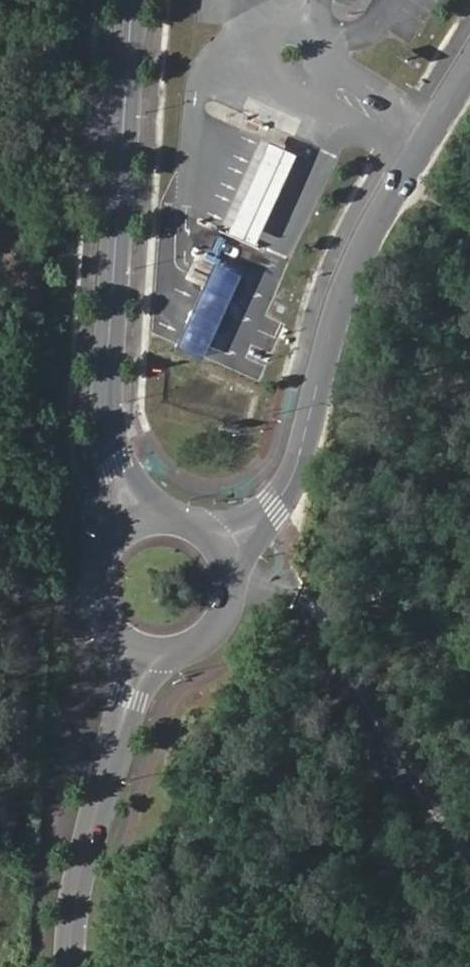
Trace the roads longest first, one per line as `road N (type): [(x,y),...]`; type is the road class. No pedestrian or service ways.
road 1 (residential): [(469,68),(339,295),(284,508),(225,543)]
road 2 (secondary): [(137,0),(108,429),(135,519)]
road 3 (secondary): [(143,657),(76,911),(73,966)]
road 4 (secondary): [(143,657),(197,652),(218,637),(237,602),(239,577),(225,543)]
road 5 (secondary): [(135,519),(98,557),(92,582),(110,634),(143,657)]

